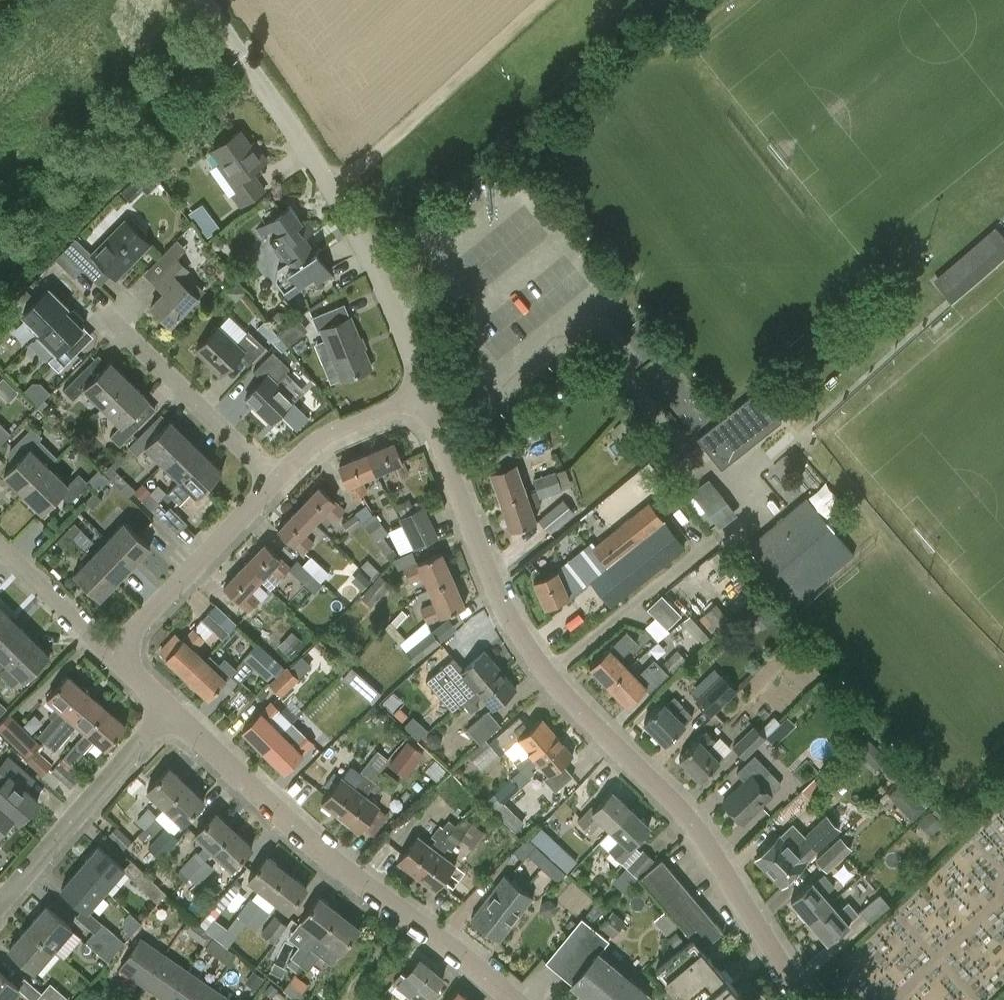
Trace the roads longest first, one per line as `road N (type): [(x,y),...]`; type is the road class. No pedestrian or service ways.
road 1 (residential): [(804,999),(693,824),(548,675),(515,629),(423,397)]
road 2 (residential): [(513,999),(307,839),(169,709)]
road 3 (track): [(334,194),(546,0)]
road 4 (residential): [(0,901),(169,709)]
road 5 (residential): [(274,481),(113,321),(130,303)]
road 6 (residential): [(114,657),(274,481)]
road 7 (residential): [(423,397),(377,277),(334,194)]
road 8 (residential): [(274,481),(323,438),(423,397)]
road 9 (residential): [(245,56),(334,194)]
road 10 (residential): [(114,657),(0,548)]

